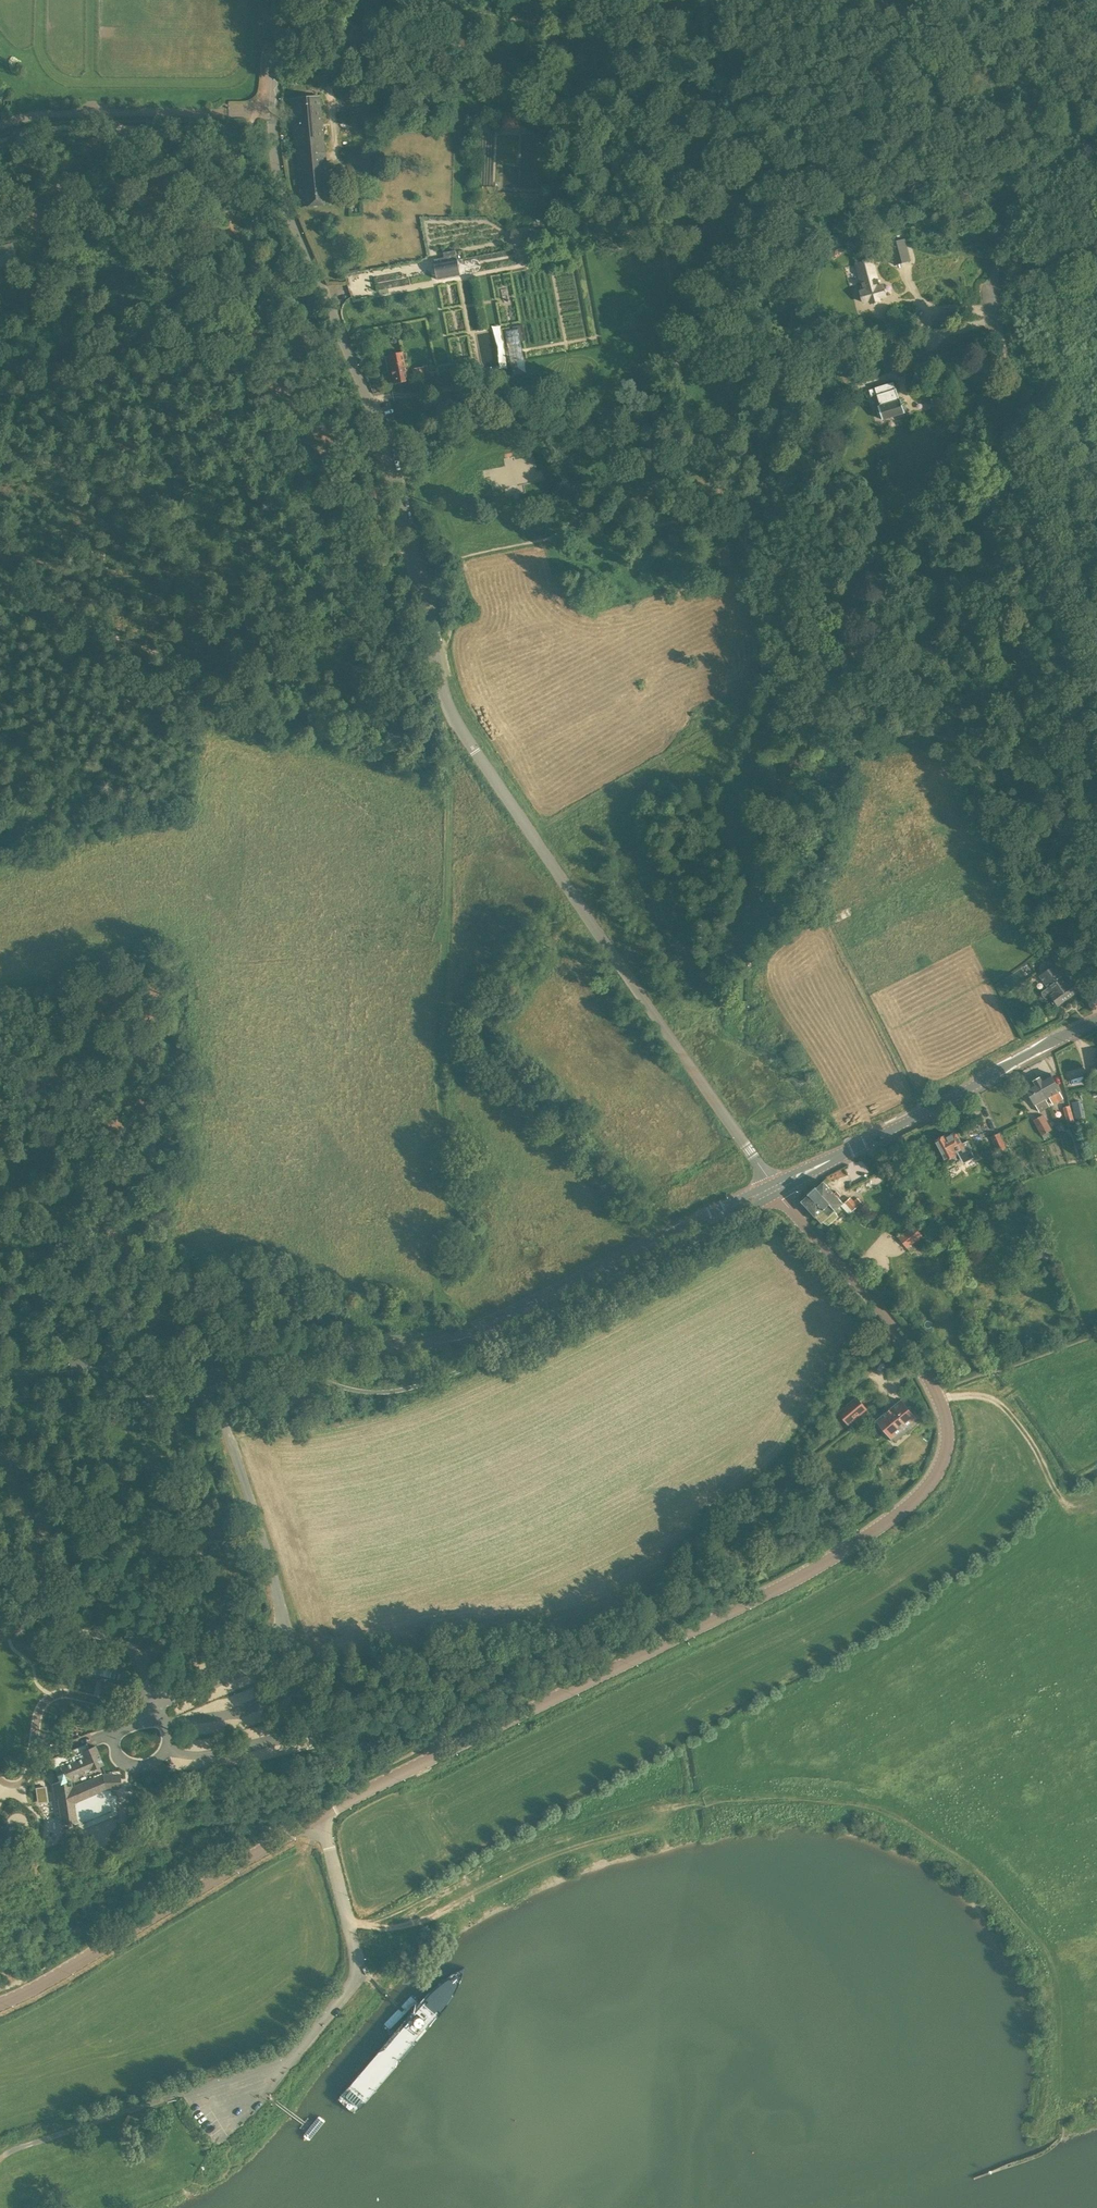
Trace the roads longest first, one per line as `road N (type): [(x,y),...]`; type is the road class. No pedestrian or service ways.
road 1 (tertiary): [(775,1189),(443,693),(385,451),(280,184),(273,113),(283,0)]
road 2 (tertiary): [(322,1815),(799,1577),(883,1524),(933,1479),(948,1439),(936,1392),(899,1331),(775,1189)]
road 3 (track): [(348,1921),(393,1925),(520,1853),(668,1807),(754,1797),(869,1808),(921,1826),(998,1888),(1049,1959),(1072,2069),(1096,2087)]
road 4 (unclassified): [(0,1452),(31,1513),(39,1619),(126,1645),(140,1661),(148,1696),(170,1700),(263,1656),(282,1617),(208,1361)]
road 5 (tertiary): [(208,1361),(421,1345),(507,1325),(775,1189)]
road 6 (unclassified): [(177,2095),(295,2057),(354,1978),(322,1815)]
road 7 (tertiary): [(0,2004),(322,1815)]
road 8 (tertiary): [(0,1372),(208,1361)]
road 9 (tertiary): [(1096,1019),(924,1112)]
road 10 (track): [(939,1398),(982,1395),(999,1403),(1029,1438),(1061,1500)]
road 11 (tertiary): [(775,1189),(924,1112)]
road 12 (track): [(1096,485),(1028,420),(1015,396)]

